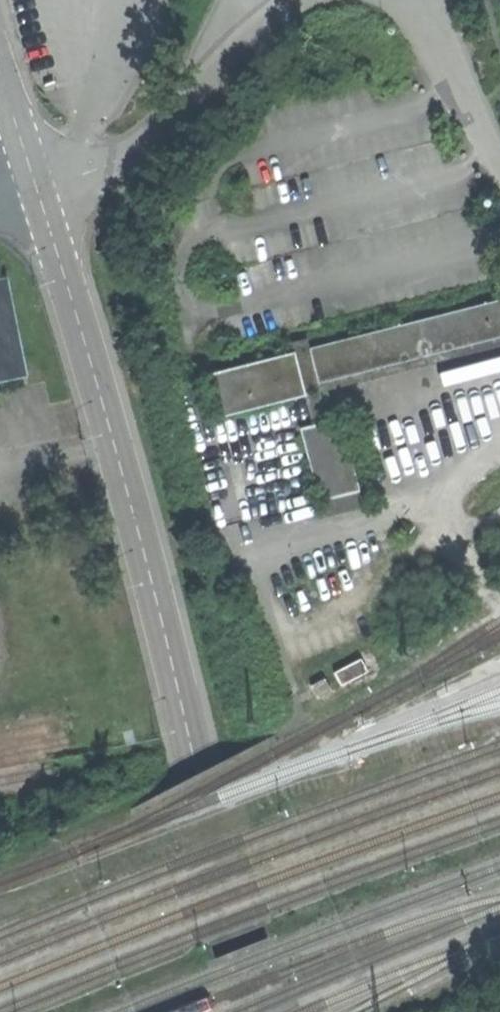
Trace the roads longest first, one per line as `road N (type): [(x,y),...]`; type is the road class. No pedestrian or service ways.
road 1 (unclassified): [(253,1011),(44,188)]
road 2 (unclassified): [(44,188),(0,60)]

